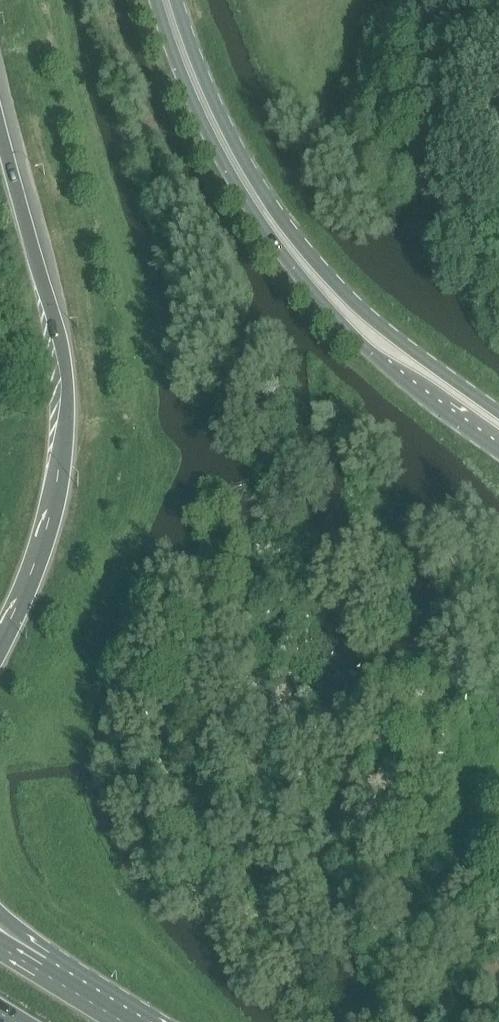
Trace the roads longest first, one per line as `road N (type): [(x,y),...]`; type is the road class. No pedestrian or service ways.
road 1 (tertiary): [(157,0),(187,93),(276,246),(356,339),(498,452)]
road 2 (motorway): [(0,636),(60,489),(70,395),(0,121)]
road 3 (tertiary): [(498,412),(412,351),(297,240),(231,134),(178,0)]

